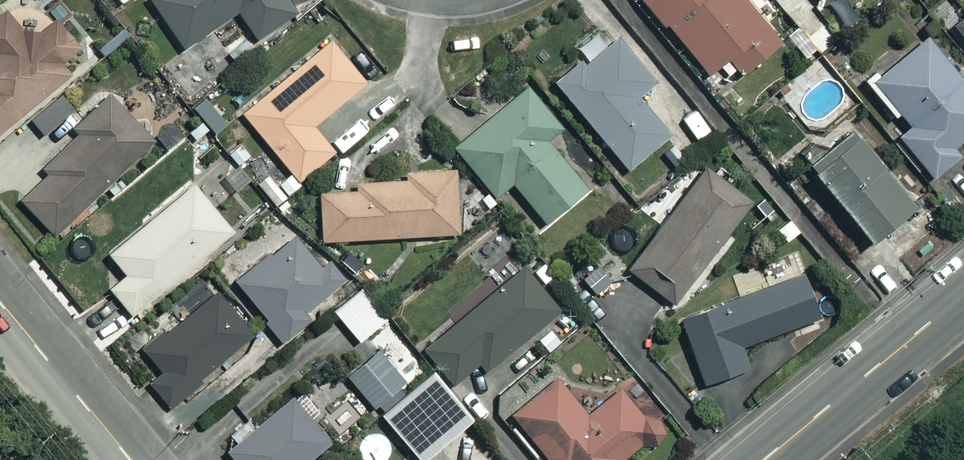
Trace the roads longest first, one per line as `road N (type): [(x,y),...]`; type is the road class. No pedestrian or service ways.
road 1 (tertiary): [(963,295),(763,459)]
road 2 (tertiary): [(0,303),(130,459)]

